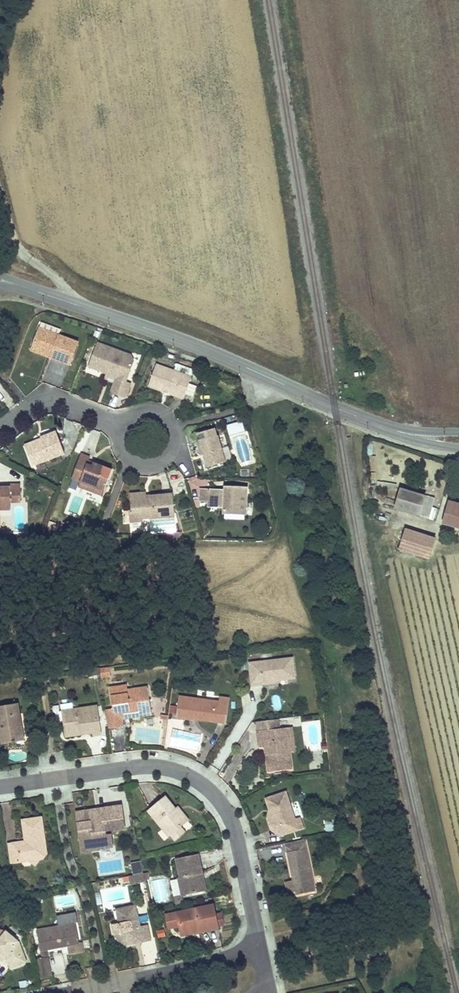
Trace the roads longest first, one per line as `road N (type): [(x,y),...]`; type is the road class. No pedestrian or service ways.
road 1 (unclassified): [(0,280),(194,345),(392,429)]
road 2 (residential): [(259,946),(235,828),(195,779),(150,764),(0,787)]
road 3 (residential): [(259,946),(56,992)]
road 4 (residential): [(125,425),(123,448),(138,463),(157,463),(171,451),(167,419),(144,411),(130,418)]
road 5 (residential): [(0,432),(53,399),(125,425)]
road 6 (track): [(65,301),(58,280),(17,244),(0,199)]

